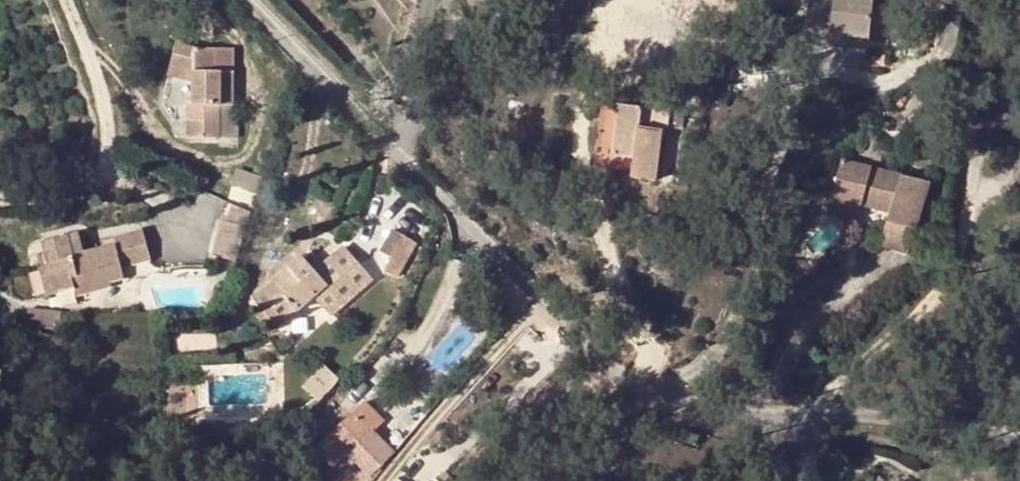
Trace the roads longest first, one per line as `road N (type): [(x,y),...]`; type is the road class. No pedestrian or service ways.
road 1 (unclassified): [(247,0),(595,349),(641,383),(1019,439)]

